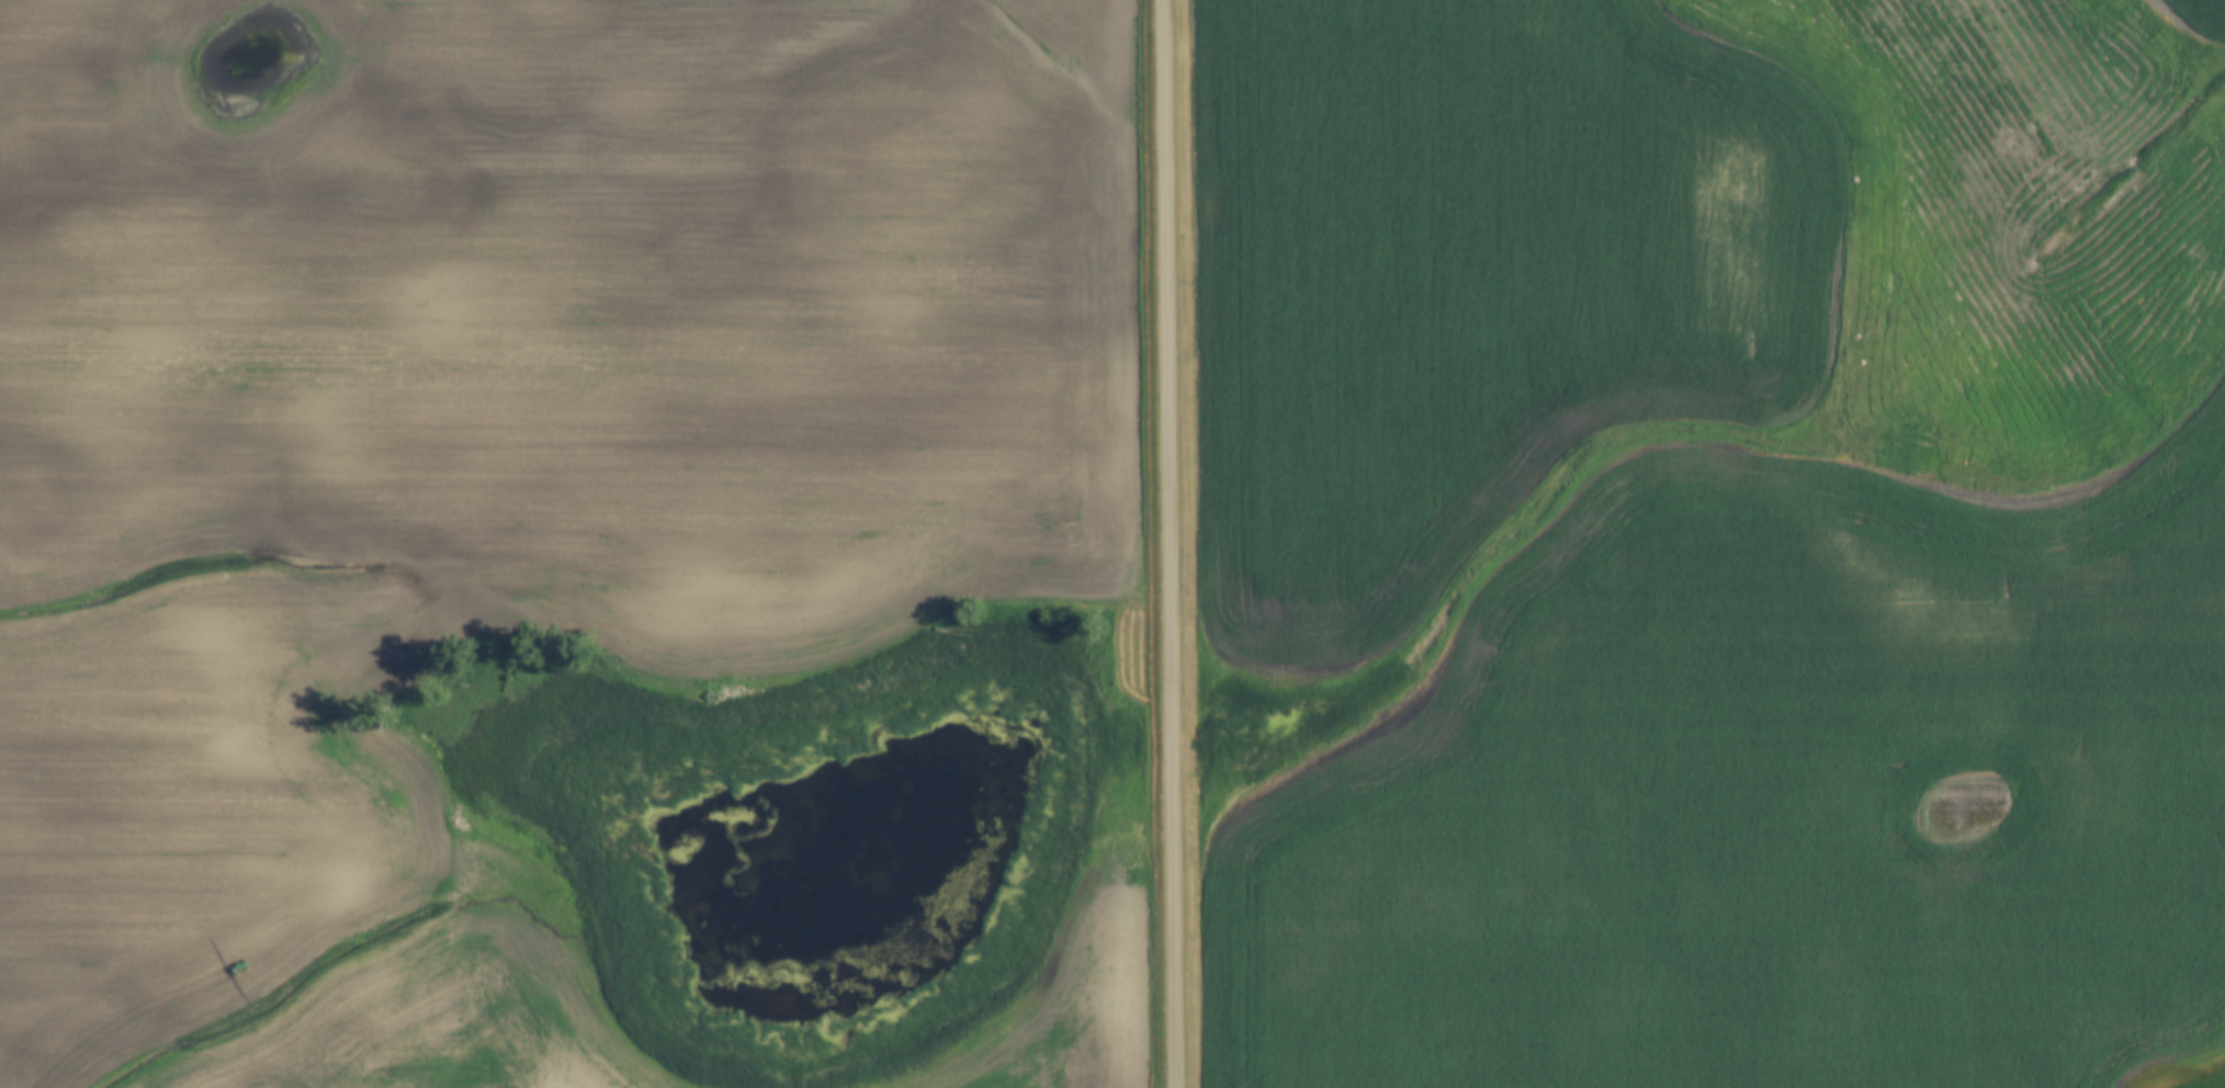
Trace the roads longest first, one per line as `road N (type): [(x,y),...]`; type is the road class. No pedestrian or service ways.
road 1 (residential): [(1182,1087),(1168,0)]

